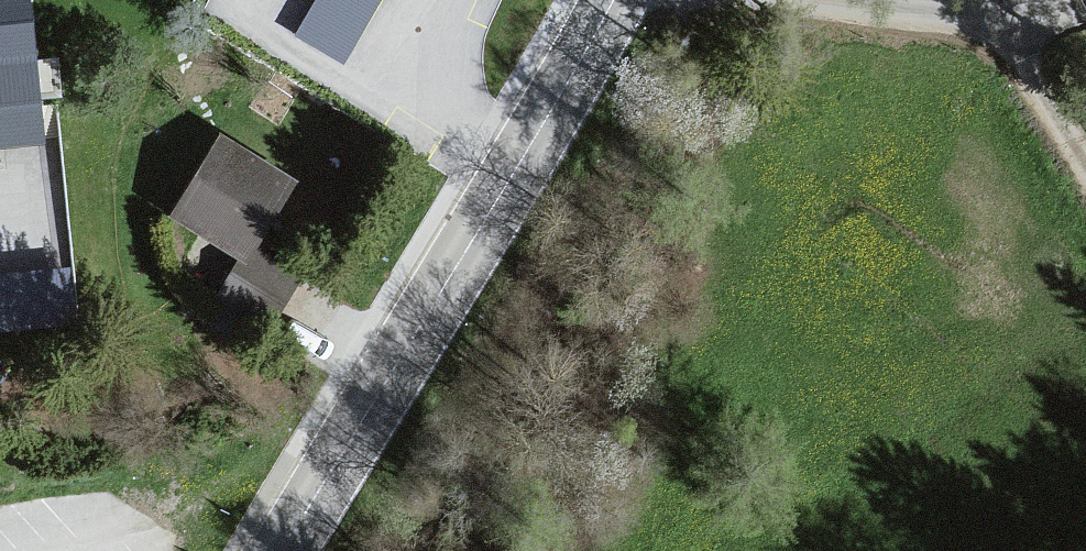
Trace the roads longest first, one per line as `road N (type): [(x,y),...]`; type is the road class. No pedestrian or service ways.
road 1 (tertiary): [(282,550),(616,0)]
road 2 (residential): [(800,0),(1085,1)]

